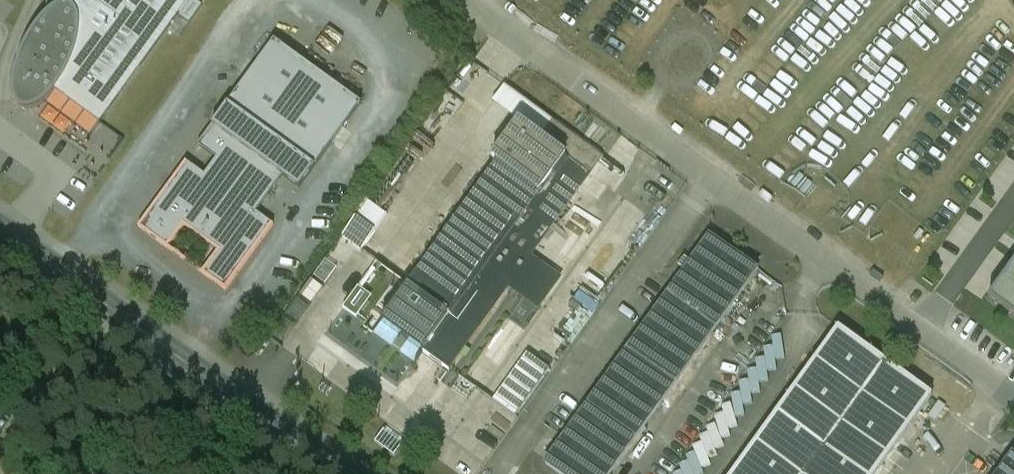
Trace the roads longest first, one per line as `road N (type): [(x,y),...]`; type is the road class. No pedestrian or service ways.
road 1 (unclassified): [(1013,391),(465,0)]
road 2 (secondary): [(0,228),(337,473)]

